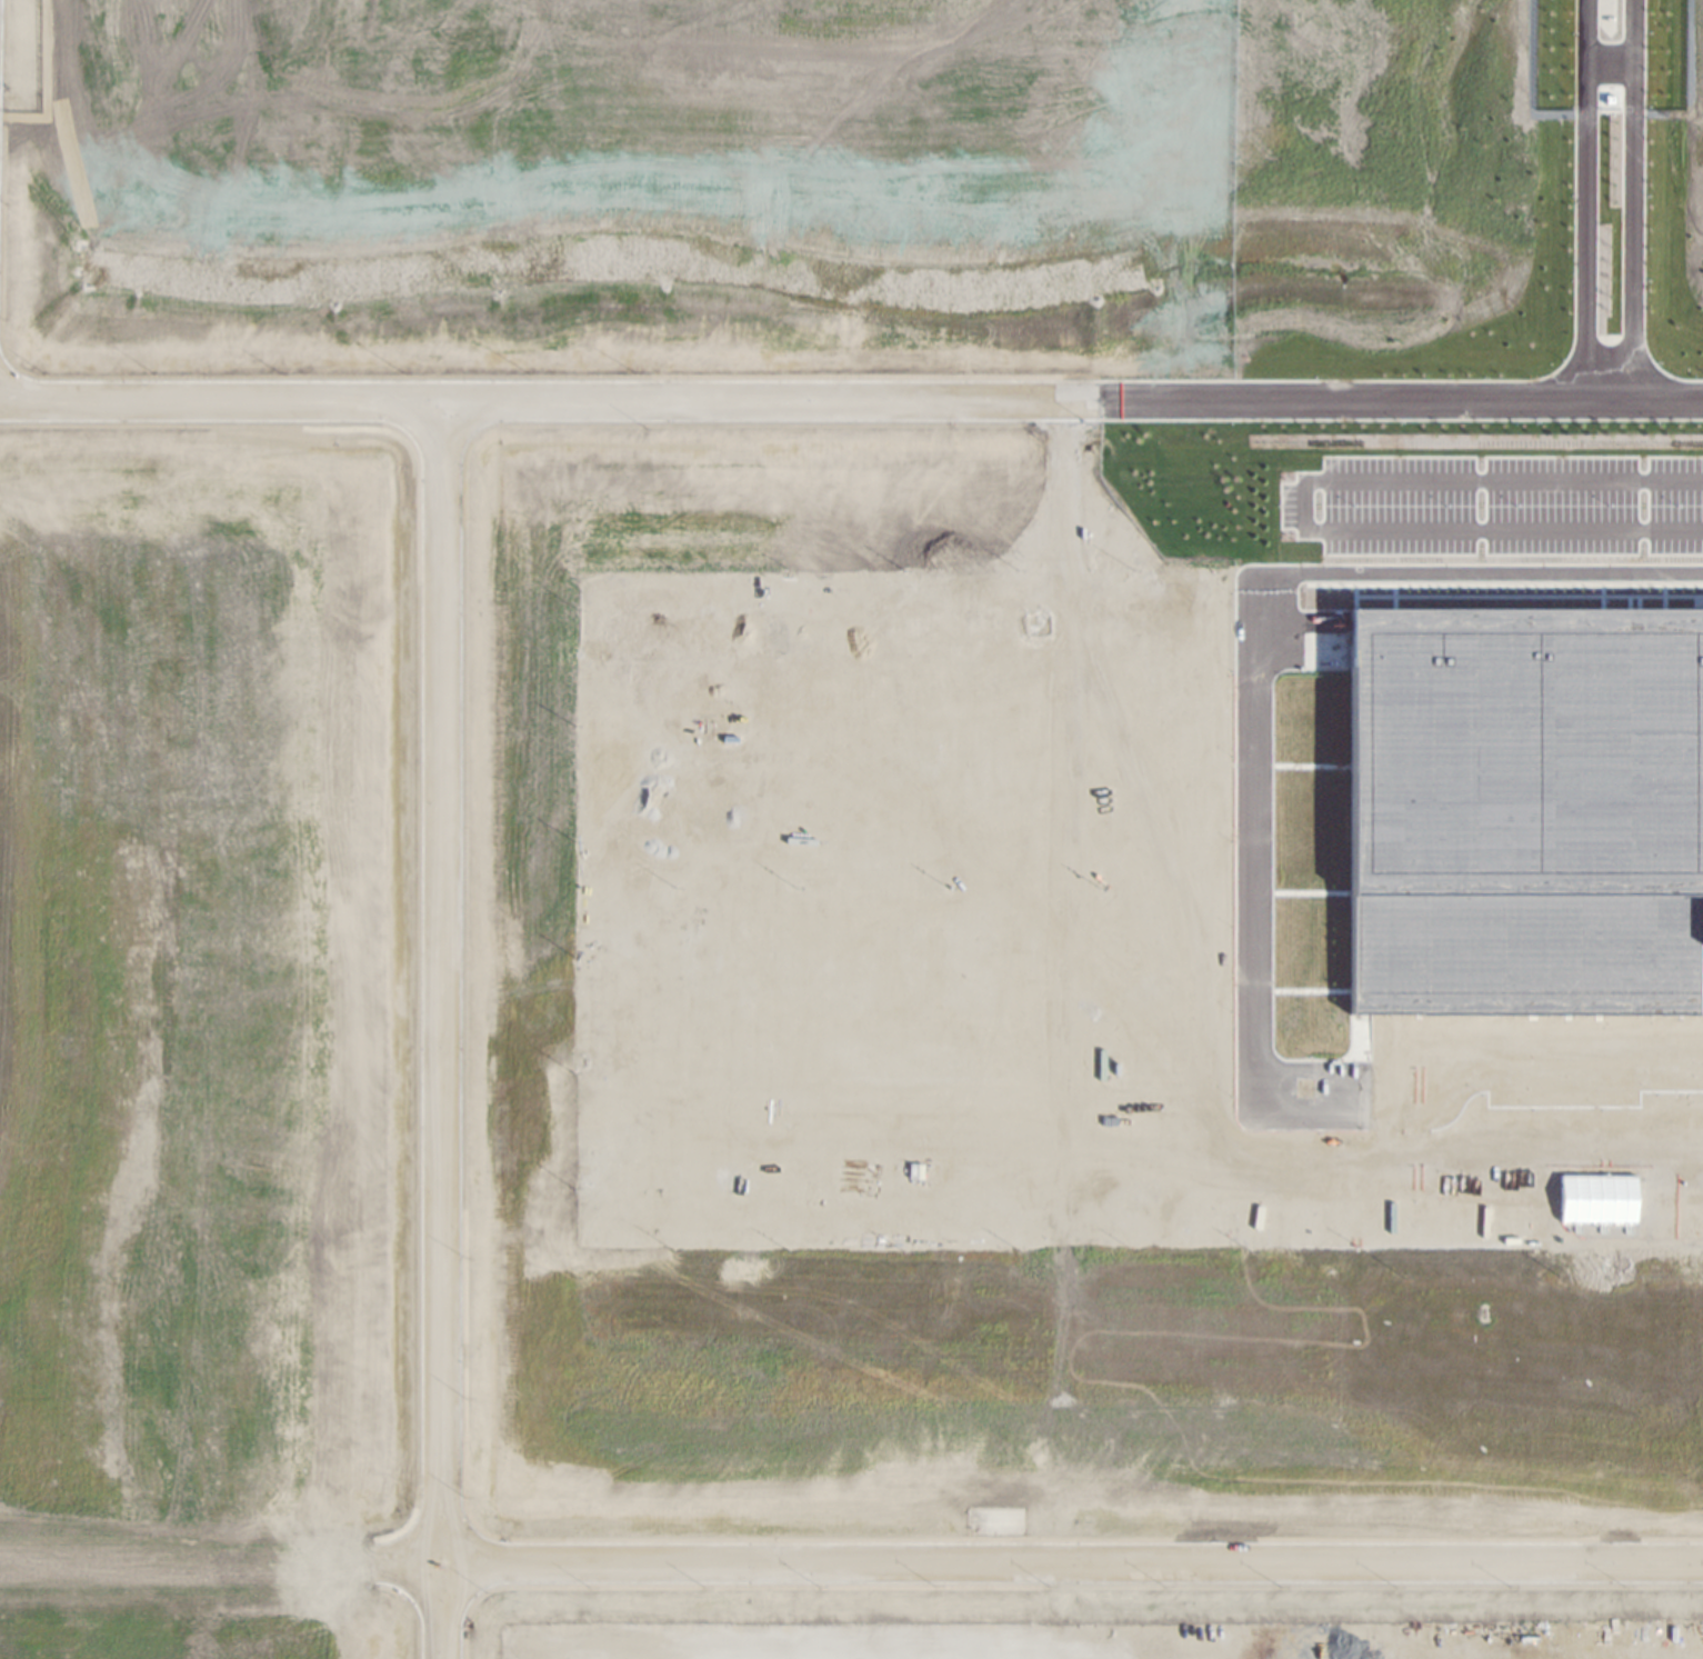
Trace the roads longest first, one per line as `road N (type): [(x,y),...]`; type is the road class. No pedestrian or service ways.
road 1 (residential): [(1589,401),(0,401)]
road 2 (residential): [(374,1565),(1702,1563)]
road 3 (residential): [(443,1658),(443,400)]
road 4 (residential): [(1587,0),(1589,401)]
road 5 (residential): [(1633,401),(1633,0)]

